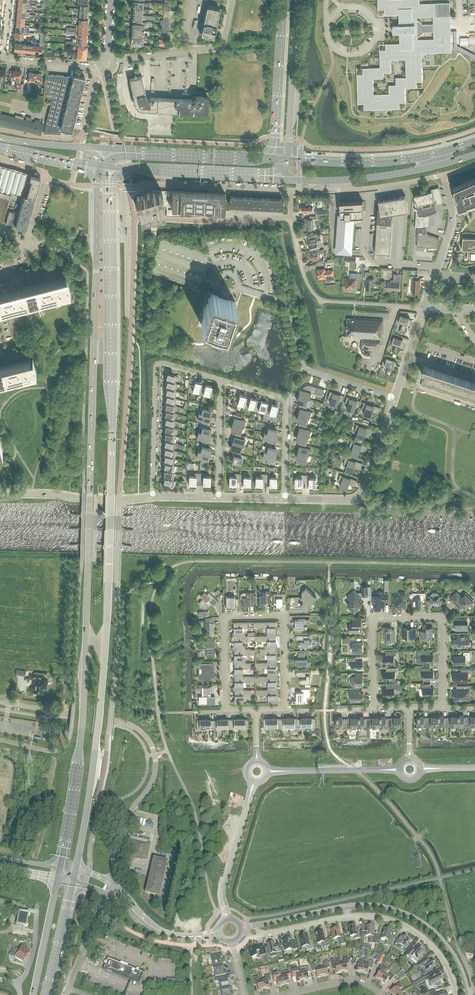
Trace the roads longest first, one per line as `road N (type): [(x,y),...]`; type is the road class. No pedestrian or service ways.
road 1 (primary): [(96,185),(83,704),(60,868)]
road 2 (primary): [(75,871),(107,628),(110,216)]
road 3 (unclassified): [(110,884),(132,810),(155,773),(150,743),(119,722),(0,702)]
road 4 (unclassified): [(424,307),(319,299),(288,221),(223,220)]
road 5 (residential): [(374,708),(373,618),(442,617),(444,707)]
road 6 (residential): [(226,710),(224,617),(284,616),(286,709)]
road 7 (residential): [(394,398),(305,369),(286,304),(238,287)]
road 8 (residential): [(221,380),(156,366),(153,496)]
road 9 (unclassified): [(285,498),(362,494),(394,398)]
road 10 (residential): [(285,498),(286,399),(221,380)]
road 11 (residential): [(106,64),(223,47),(233,0)]
road 12 (tertiary): [(467,994),(454,957),(424,925),(392,909),(346,907)]
road 13 (primary): [(317,181),(385,176),(474,154)]
road 14 (unclassified): [(0,494),(153,496)]
road 15 (residential): [(348,916),(384,917),(417,932),(443,958),(457,994)]
road 16 (secondary): [(289,145),(297,1)]
road 17 (primary): [(474,141),(410,160),(336,163)]
road 18 (unclassified): [(175,183),(307,190)]

